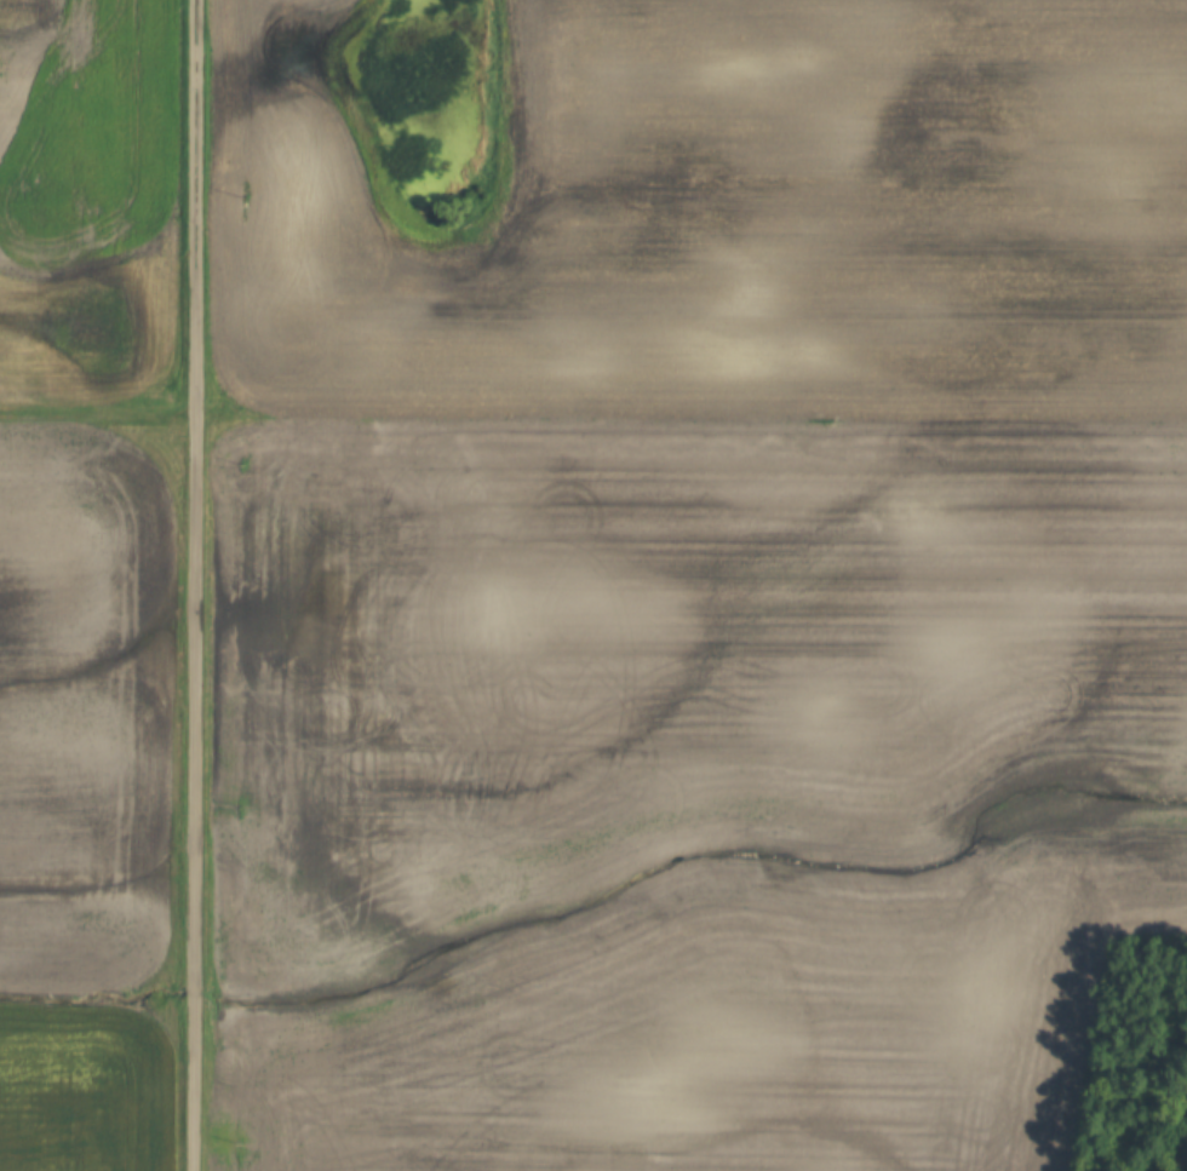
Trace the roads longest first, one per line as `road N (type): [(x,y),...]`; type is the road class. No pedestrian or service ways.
road 1 (residential): [(194,1170),(197,0)]
road 2 (track): [(197,418),(0,419)]

